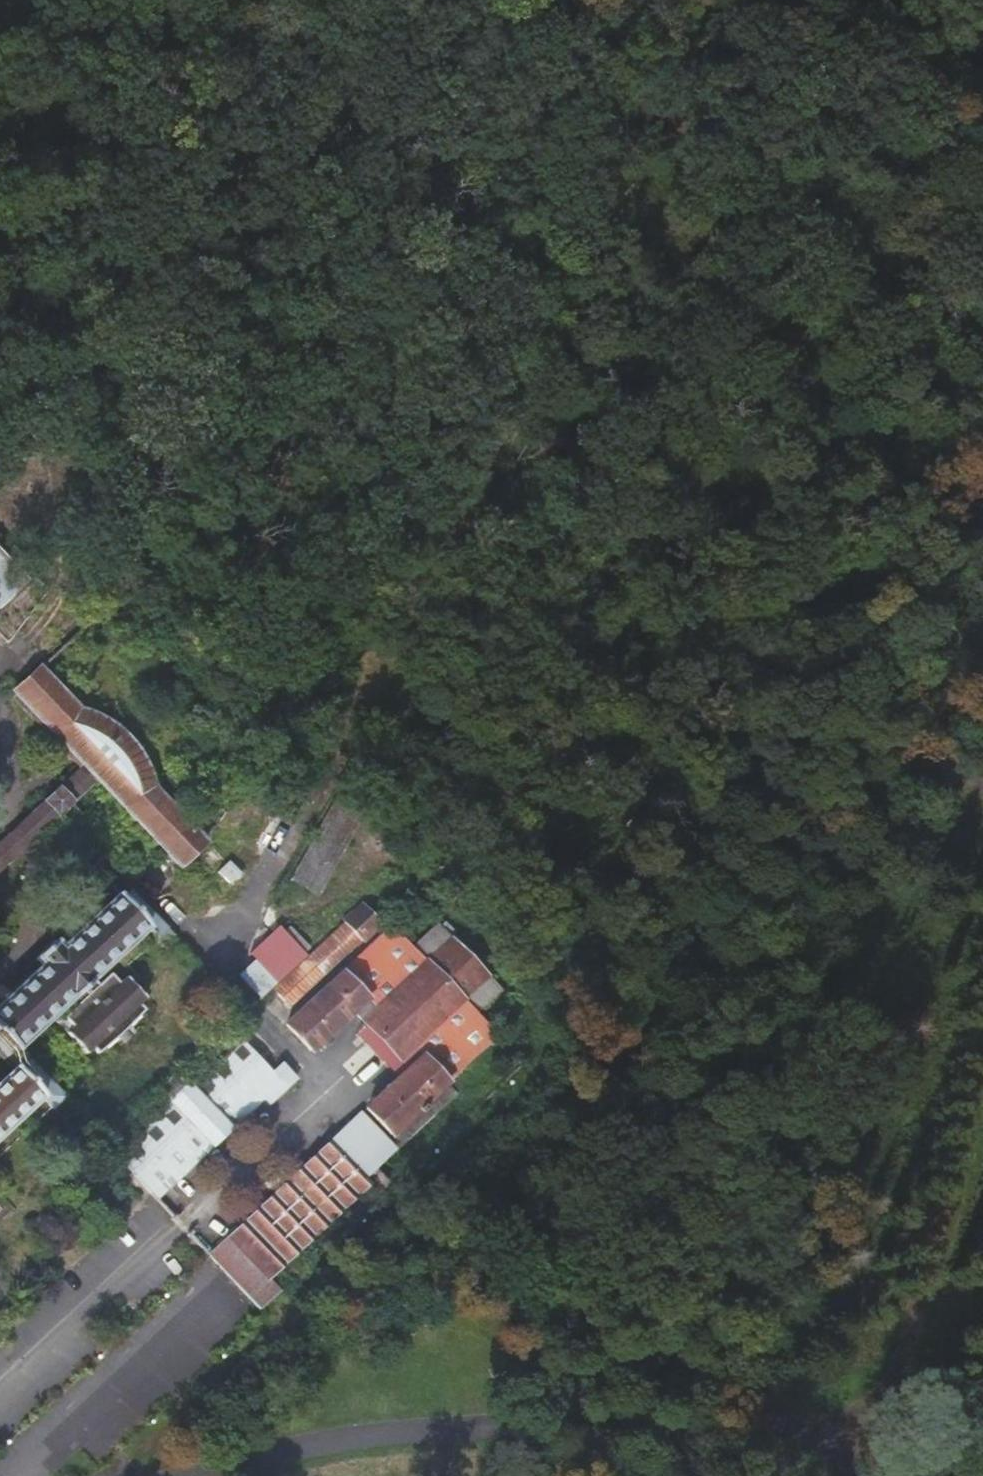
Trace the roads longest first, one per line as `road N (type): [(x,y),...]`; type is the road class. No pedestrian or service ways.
road 1 (track): [(695,0),(648,160),(221,958),(237,967),(336,890),(377,867),(446,847),(620,723),(692,625),(797,426),(887,291),(921,258)]
road 2 (track): [(361,0),(47,506),(435,674),(470,706),(491,732),(537,906),(533,1071),(481,1143),(133,1475)]
road 3 (track): [(944,0),(648,160),(47,506)]
road 4 (track): [(830,1423),(982,623)]
road 5 (track): [(543,356),(869,447)]

